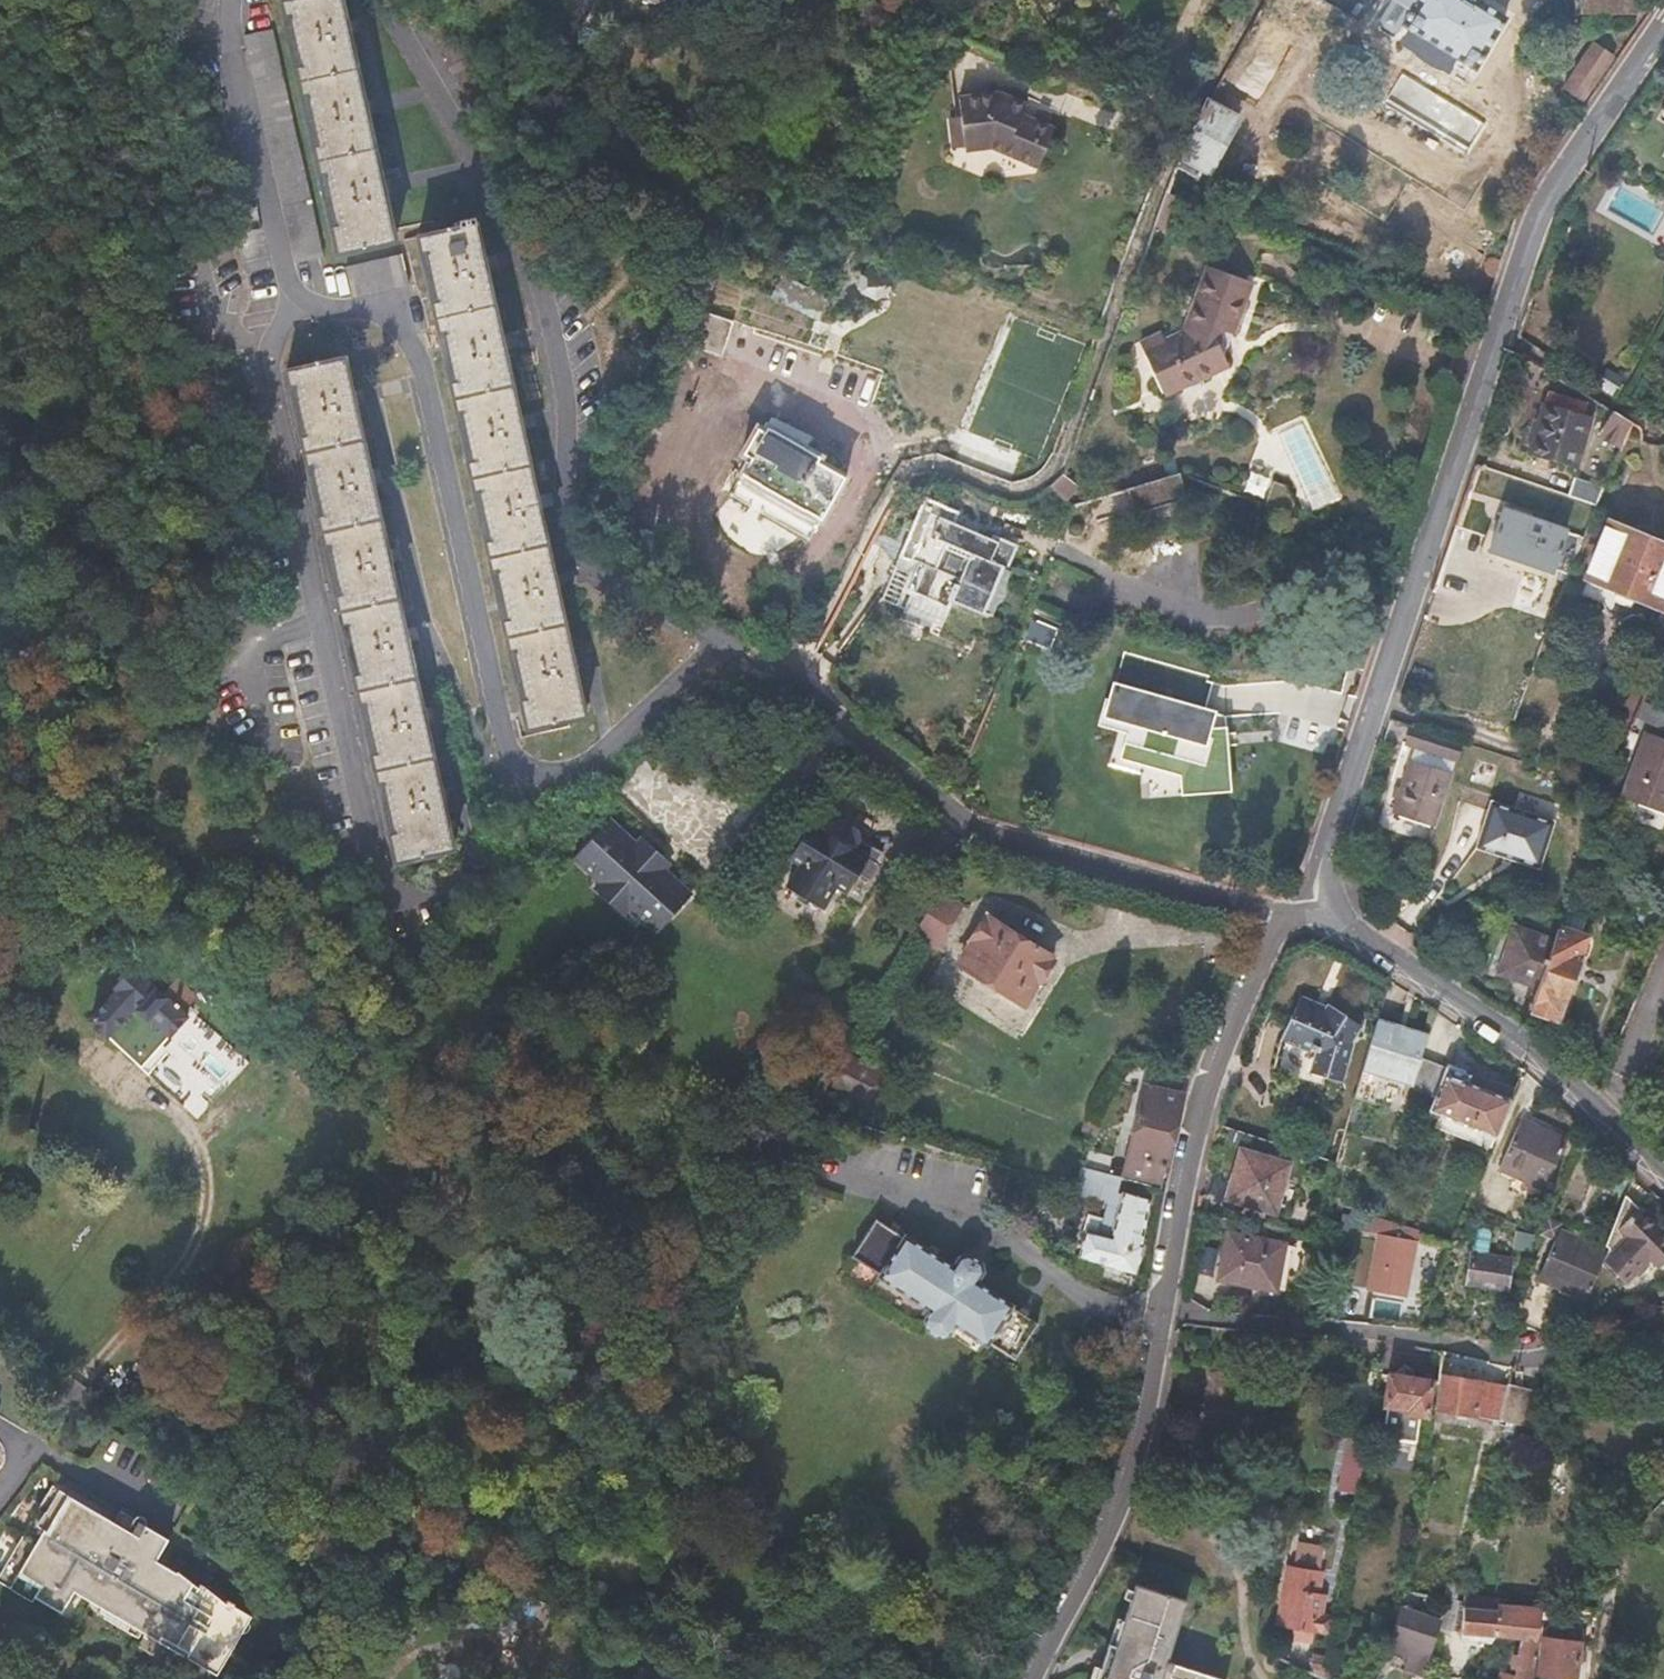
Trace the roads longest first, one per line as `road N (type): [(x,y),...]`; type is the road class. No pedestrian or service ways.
road 1 (residential): [(239,0),(228,25),(279,266),(296,300),(338,321),(387,311),(408,325),(487,712),(511,765),(557,772),(620,740),(716,644)]
road 2 (residential): [(1321,918),(1519,257),(1539,210),(1663,26)]
road 3 (residential): [(1289,914),(1205,1100),(1182,1188),(1152,1388),(1117,1518),(1041,1678)]
road 4 (residential): [(716,644),(628,593),(571,542),(560,479),(561,355),(471,148),(379,0)]
road 5 (residential): [(716,644),(830,707),(1004,841),(1289,914)]
road 6 (residential): [(1613,1126),(1497,1026),(1321,918)]
road 7 (residential): [(1613,1126),(1663,1004)]

